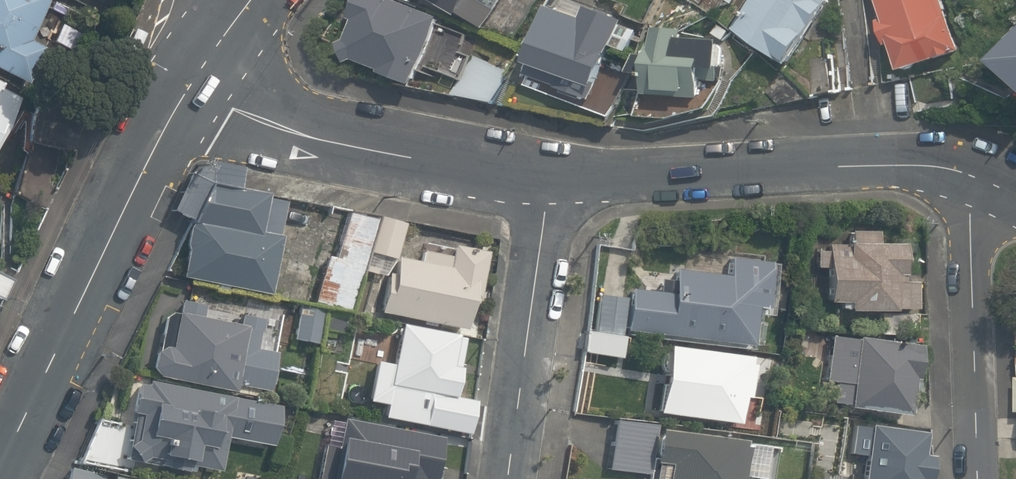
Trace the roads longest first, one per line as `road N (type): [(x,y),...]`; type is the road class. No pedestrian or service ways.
road 1 (tertiary): [(0,476),(196,76)]
road 2 (residential): [(543,176),(965,170)]
road 3 (residential): [(196,76),(238,106),(304,133),(543,176)]
road 4 (residential): [(977,478),(965,170)]
road 5 (residential): [(543,176),(506,478)]

